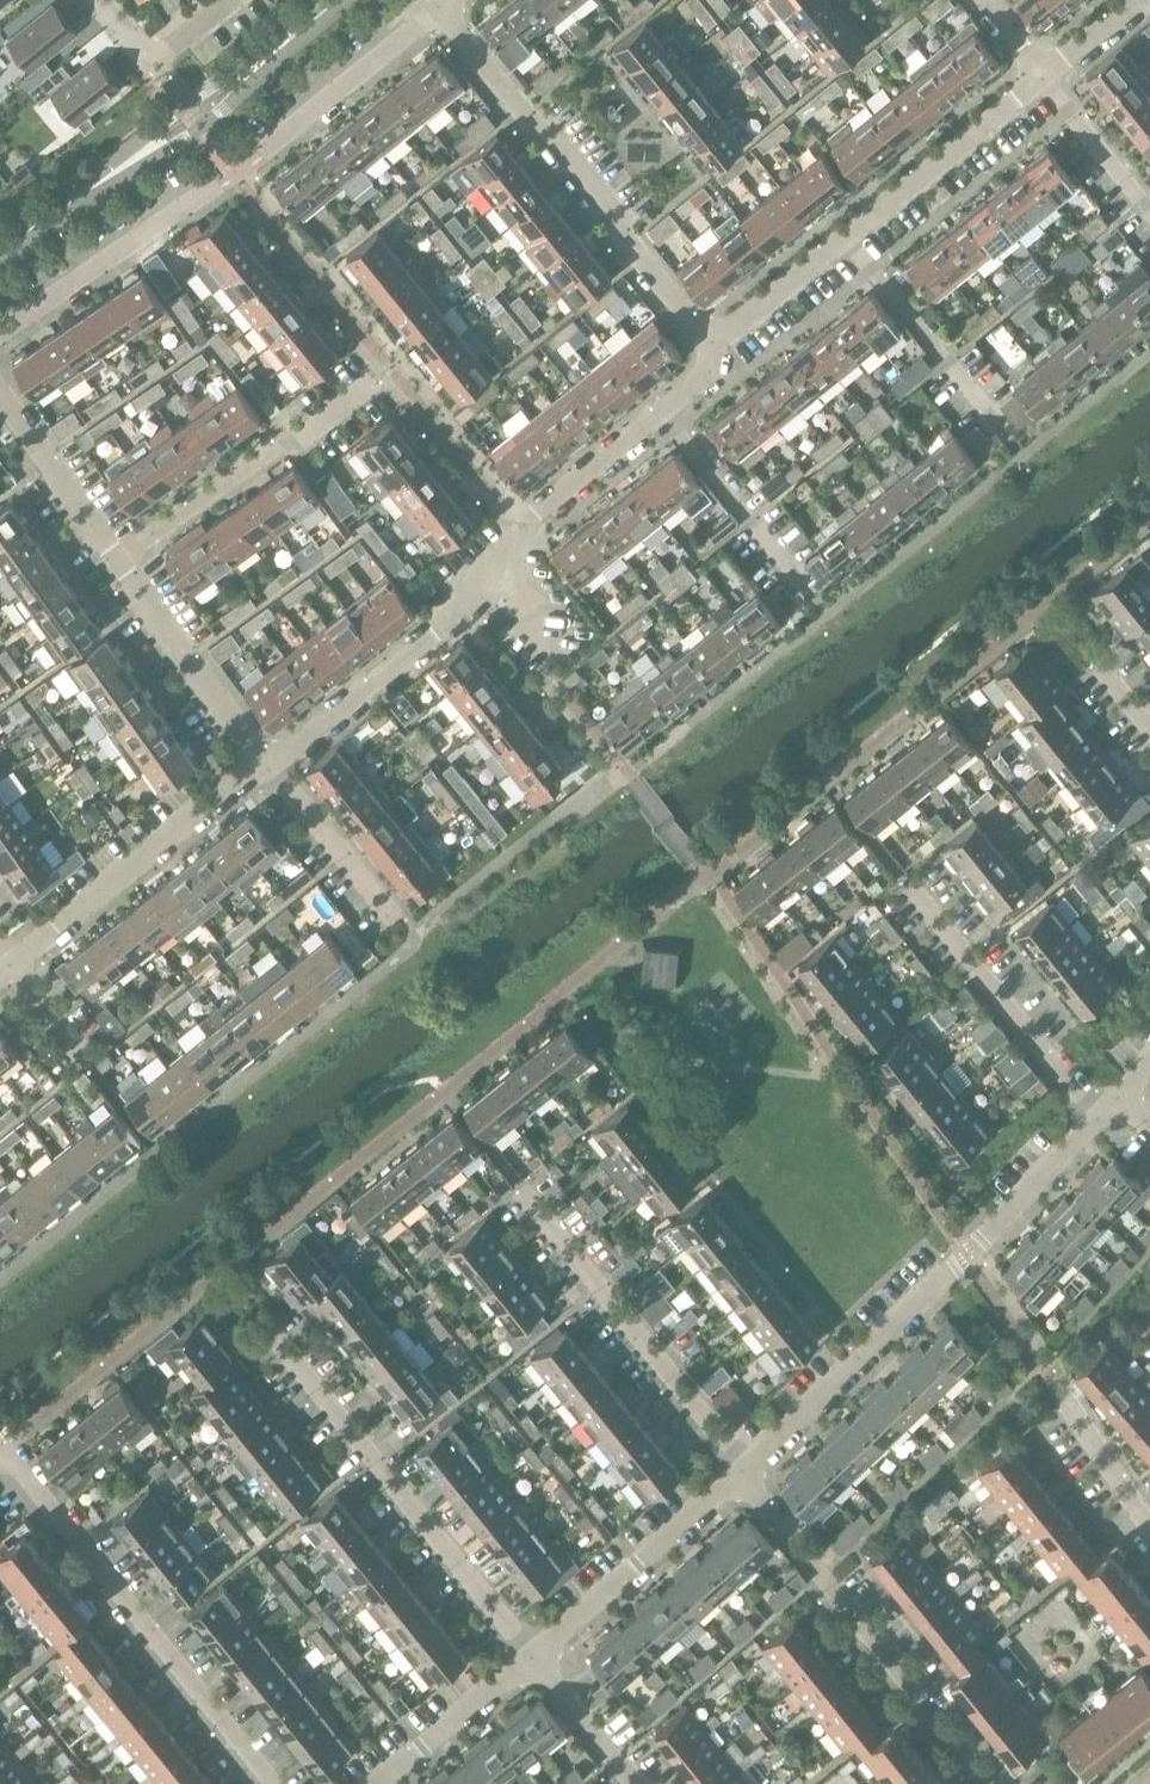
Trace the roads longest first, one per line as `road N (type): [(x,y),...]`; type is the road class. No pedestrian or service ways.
road 1 (residential): [(271,766),(461,601),(520,527),(675,404)]
road 2 (residential): [(747,1470),(972,1261),(1104,1123)]
road 3 (residential): [(720,349),(437,6)]
road 4 (residential): [(276,1783),(4,1450)]
road 5 (residential): [(541,1664),(273,1339)]
road 6 (residential): [(991,1783),(747,1470)]
road 7 (residential): [(747,1470),(526,1201)]
road 8 (residential): [(120,563),(391,369)]
road 9 (residential): [(15,963),(271,766)]
road 10 (residential): [(1104,1123),(925,887)]
road 11 (residential): [(541,1664),(747,1470)]
road 12 (residential): [(1022,456),(863,239)]
road 13 (residential): [(0,331),(214,188)]
road 14 (residential): [(824,613),(675,404)]
road 15 (residential): [(271,766),(120,563)]
road 16 (residential): [(863,239),(1050,76)]
road 17 (residential): [(264,153),(437,6)]
road 18 (residential): [(407,929),(271,766)]
road 19 (residential): [(120,563),(0,394)]
road 20 (residential): [(380,1783),(541,1664)]
road 21 (residential): [(720,349),(863,239)]
road 22 (residential): [(1149,214),(1050,76)]
road 23 (tertiary): [(0,250),(140,154)]
road 24 (residential): [(631,1783),(541,1664)]
road 25 (tertiary): [(140,154),(173,146),(196,130),(228,104),(247,70)]
road 26 (residential): [(1149,1506),(1066,1393)]
road 27 (tertiary): [(247,70),(213,83),(140,154)]

